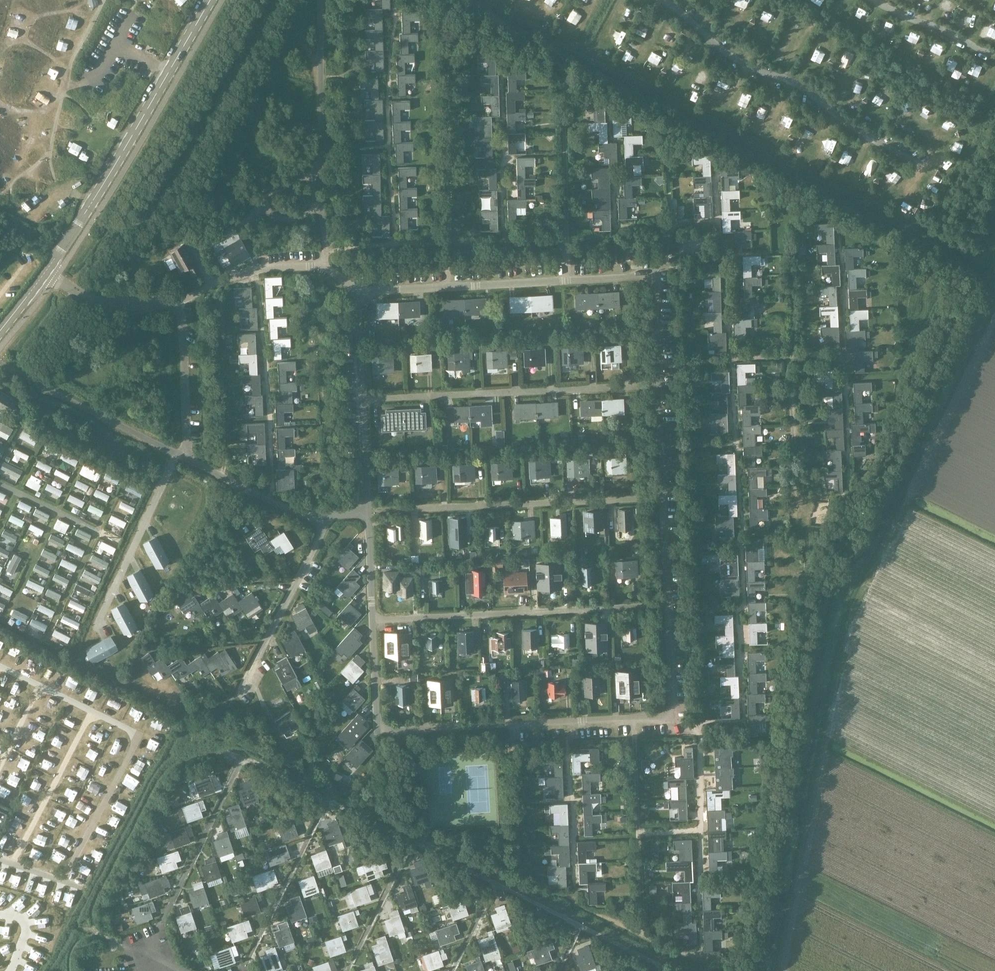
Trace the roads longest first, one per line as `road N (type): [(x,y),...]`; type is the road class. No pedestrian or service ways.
road 1 (residential): [(659,270),(358,286),(382,721),(397,731),(677,717),(662,360)]
road 2 (track): [(780,970),(855,606),(994,321)]
road 3 (secondary): [(0,336),(93,206),(214,0)]

